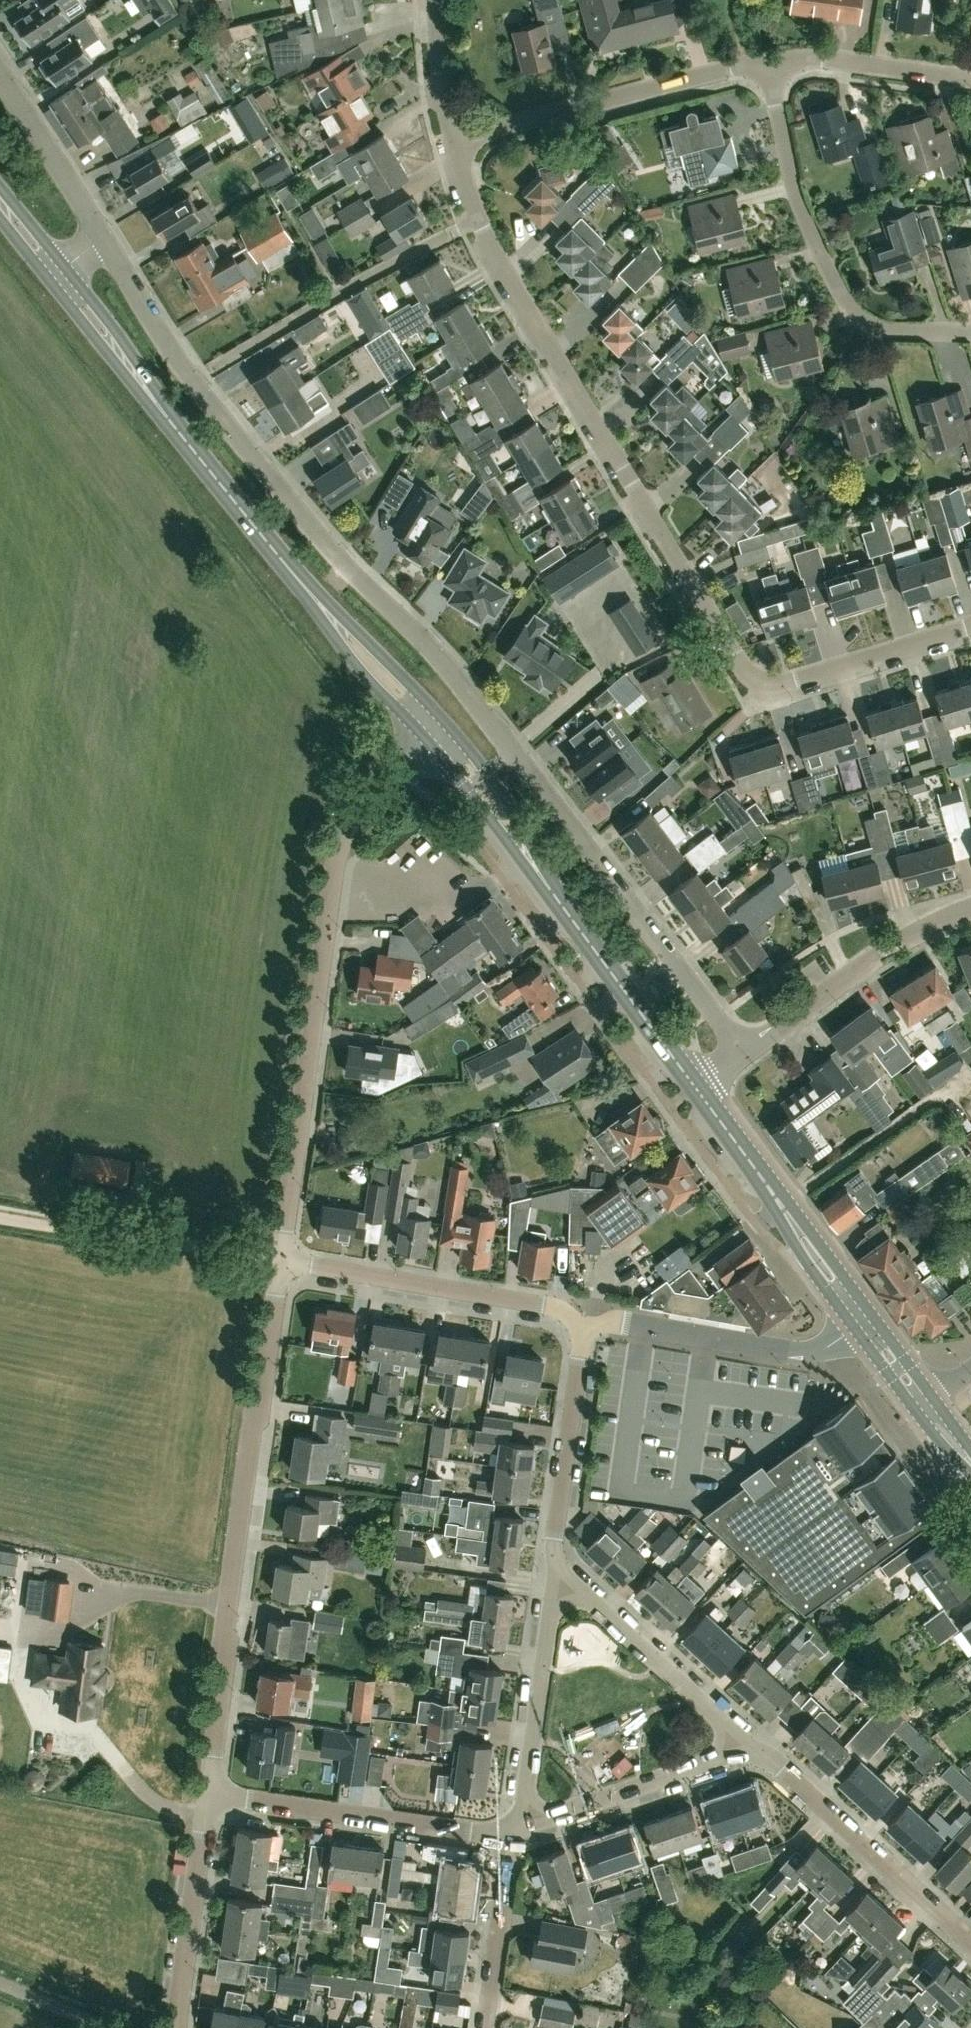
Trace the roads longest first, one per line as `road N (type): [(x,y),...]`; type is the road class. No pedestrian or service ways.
road 1 (residential): [(449,144),(497,270),(740,669),(781,690),(970,631)]
road 2 (residential): [(510,751),(444,653),(330,548),(188,377),(99,238)]
road 3 (residential): [(280,1261),(339,843),(394,772),(427,746)]
road 4 (residential): [(208,1792),(280,1261)]
road 5 (primary): [(301,585),(51,272)]
road 6 (residential): [(769,66),(789,187),(847,313),(872,331),(970,336)]
road 7 (unclassified): [(743,1054),(510,751)]
road 8 (residential): [(769,66),(449,144)]
road 9 (residential): [(575,1325),(565,1312),(540,1303),(280,1261)]
road 10 (residential): [(509,1833),(208,1792)]
road 11 (residential): [(863,1321),(821,1351),(789,1352),(606,1319),(575,1325)]
road 12 (residential): [(970,1947),(751,1748)]
road 13 (primary): [(863,1321),(693,1087)]
road 14 (track): [(280,1261),(0,1215)]
road 15 (residential): [(743,1054),(896,944),(970,913)]
road 16 (residential): [(751,1748),(551,1569)]
road 17 (residential): [(509,1833),(551,1569)]
road 18 (primary): [(693,1087),(539,876)]
road 19 (residential): [(751,1748),(509,1833)]
road 20 (residential): [(551,1569),(575,1325)]
road 21 (residential): [(177,2027),(208,1792)]
road 22 (primary): [(449,728),(301,585)]
road 23 (primary): [(301,585),(338,649),(427,746)]
road 24 (residential): [(970,82),(819,61),(769,66)]
road 25 (residential): [(484,2027),(509,1833)]
road 26 (residential): [(99,238),(0,81)]
road 27 (primary): [(539,876),(508,803),(449,728)]
road 28 (primary): [(427,746),(539,876)]
road 29 (residential): [(432,0),(437,92),(449,144)]

